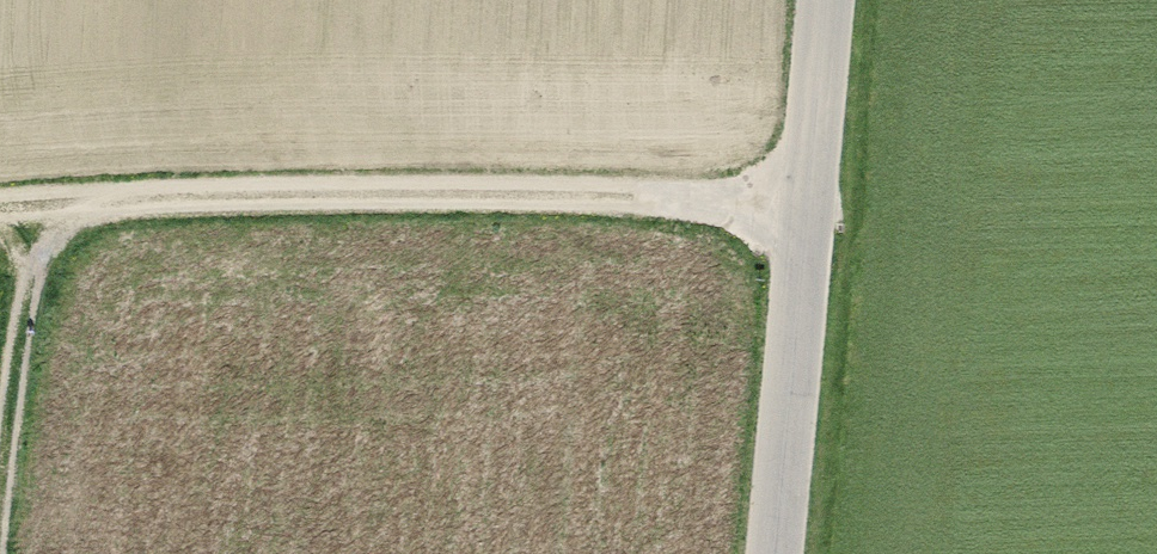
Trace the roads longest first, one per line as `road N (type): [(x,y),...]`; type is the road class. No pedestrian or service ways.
road 1 (track): [(809,203),(0,203)]
road 2 (tertiary): [(774,553),(828,0)]
road 3 (track): [(74,197),(6,263),(0,326)]

